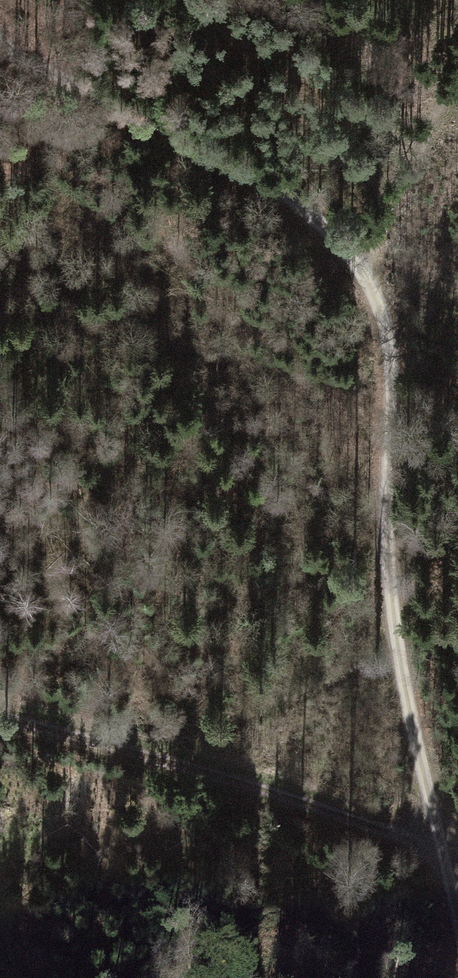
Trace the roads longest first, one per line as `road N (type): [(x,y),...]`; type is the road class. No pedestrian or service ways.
road 1 (track): [(457,913),(400,640),(390,538),(392,333),(357,260)]
road 2 (track): [(457,844),(351,831),(0,726)]
road 3 (track): [(357,260),(235,161),(0,47)]
road 4 (track): [(357,260),(457,52)]
road 5 (track): [(151,120),(0,128)]

